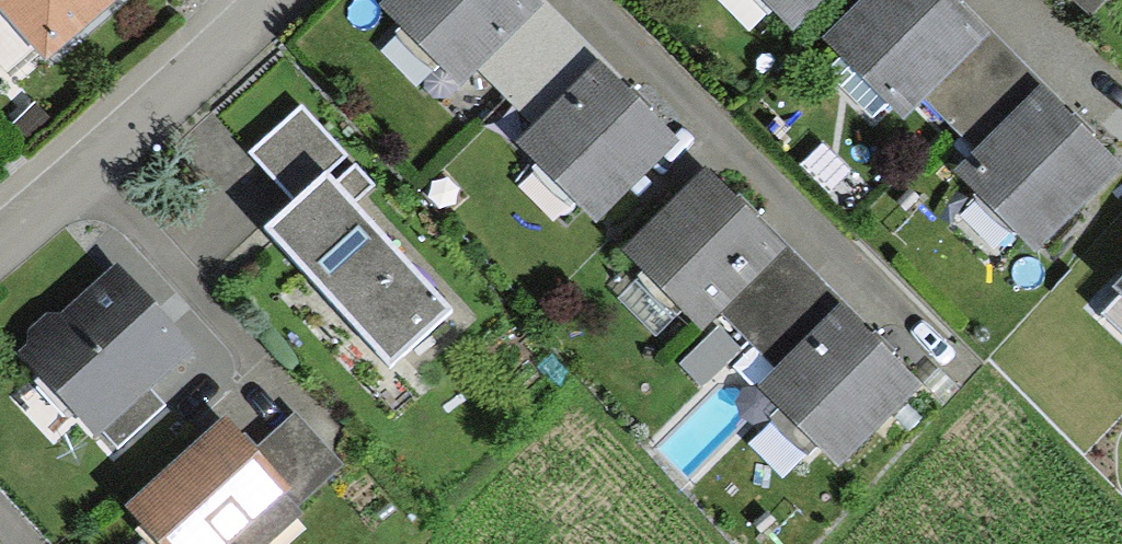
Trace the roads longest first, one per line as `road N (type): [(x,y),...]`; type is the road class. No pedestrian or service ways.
road 1 (residential): [(271,0),(0,232)]

